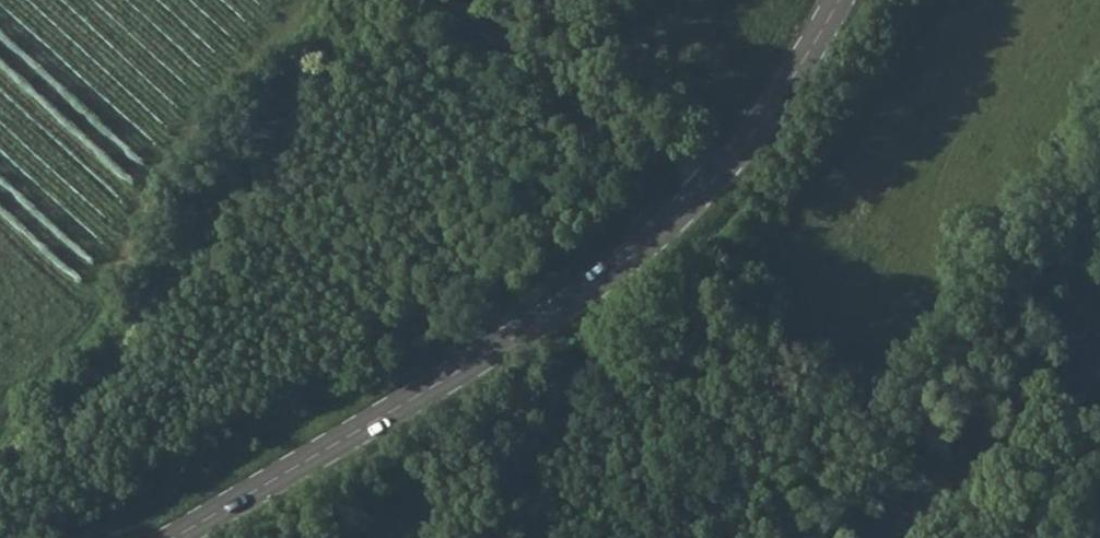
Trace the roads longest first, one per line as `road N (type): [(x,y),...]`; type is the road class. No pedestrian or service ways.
road 1 (tertiary): [(174,537),(616,268),(742,147),(838,0)]
road 2 (track): [(430,0),(556,102),(712,180)]

